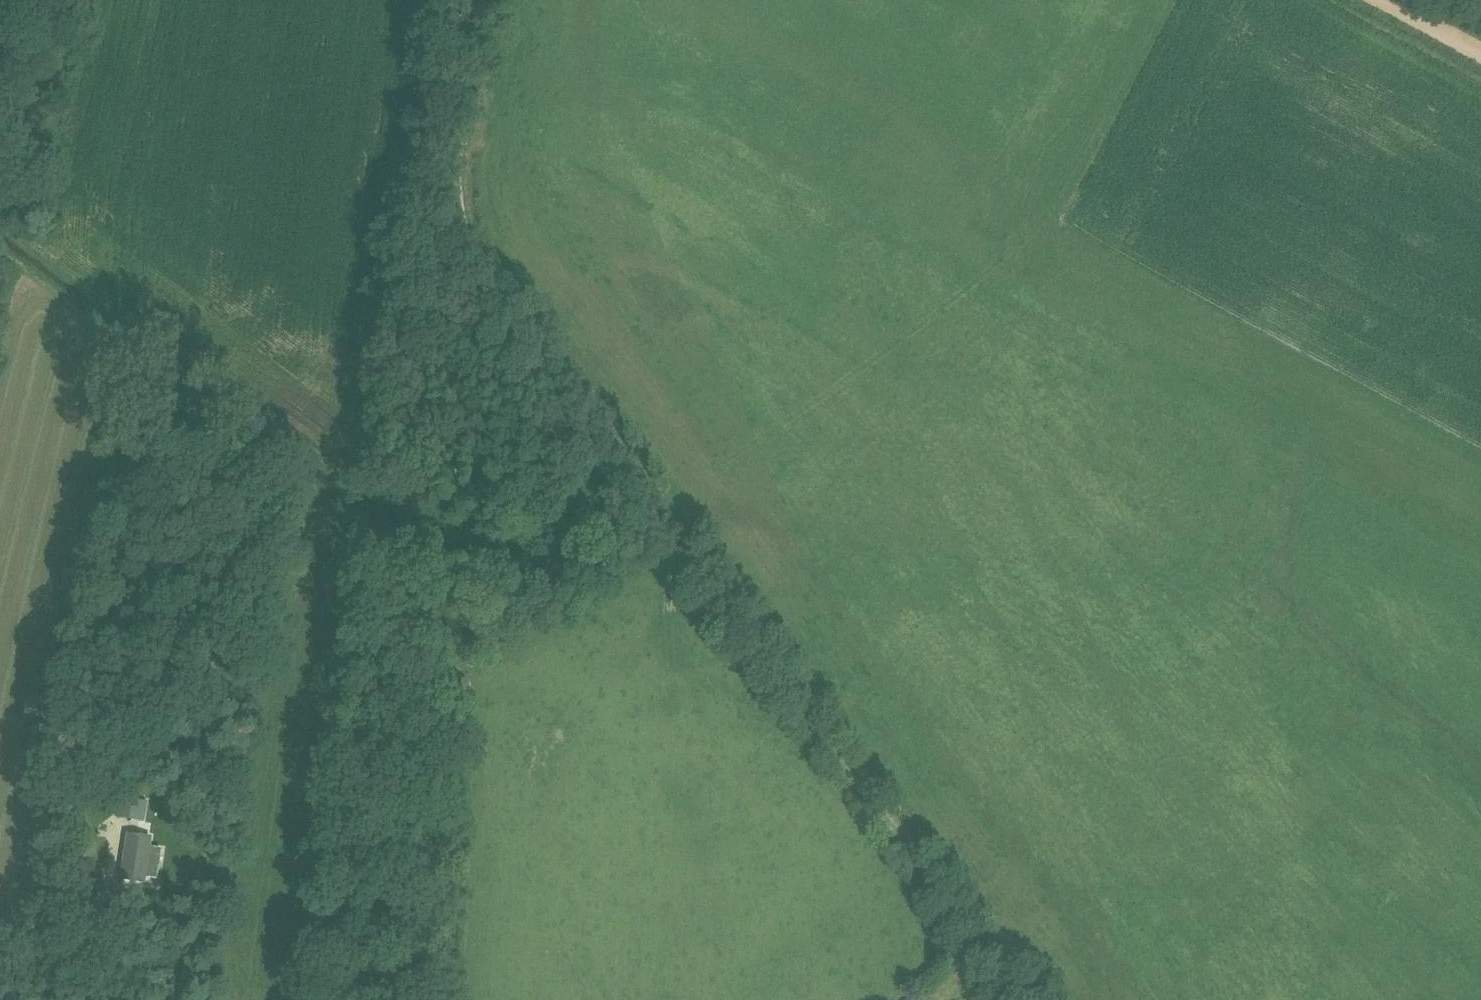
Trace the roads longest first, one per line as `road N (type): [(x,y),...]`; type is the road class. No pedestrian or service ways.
road 1 (track): [(482,0),(464,224),(1023,999)]

